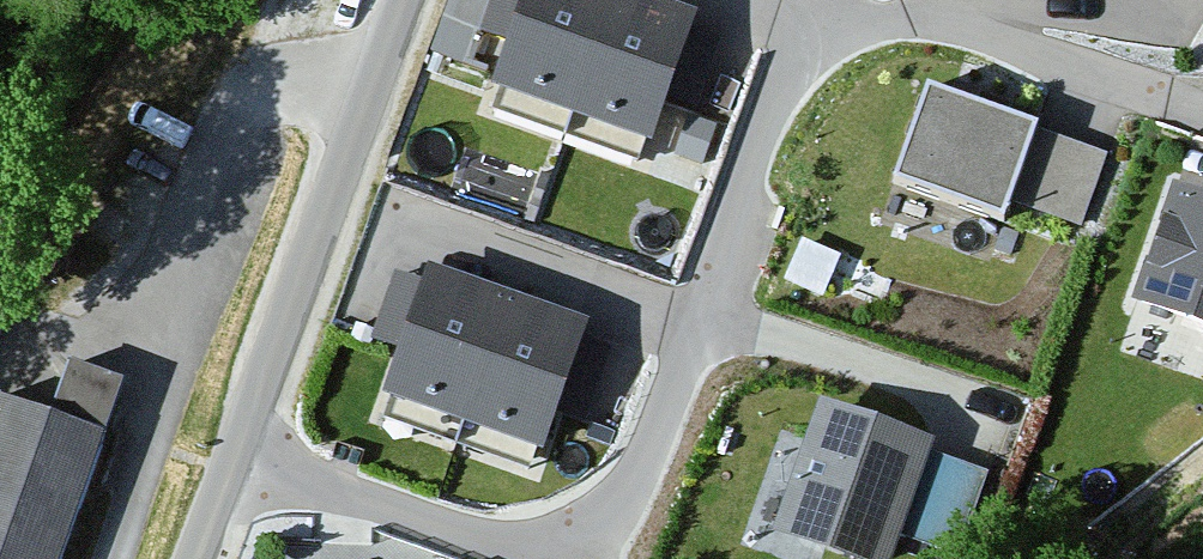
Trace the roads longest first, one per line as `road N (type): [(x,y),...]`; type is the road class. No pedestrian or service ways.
road 1 (residential): [(1202,106),(884,16),(845,16),(813,36),(786,70),(629,499),(600,525),(558,542),(507,542),(236,455)]
road 2 (unclassified): [(407,0),(236,455)]

